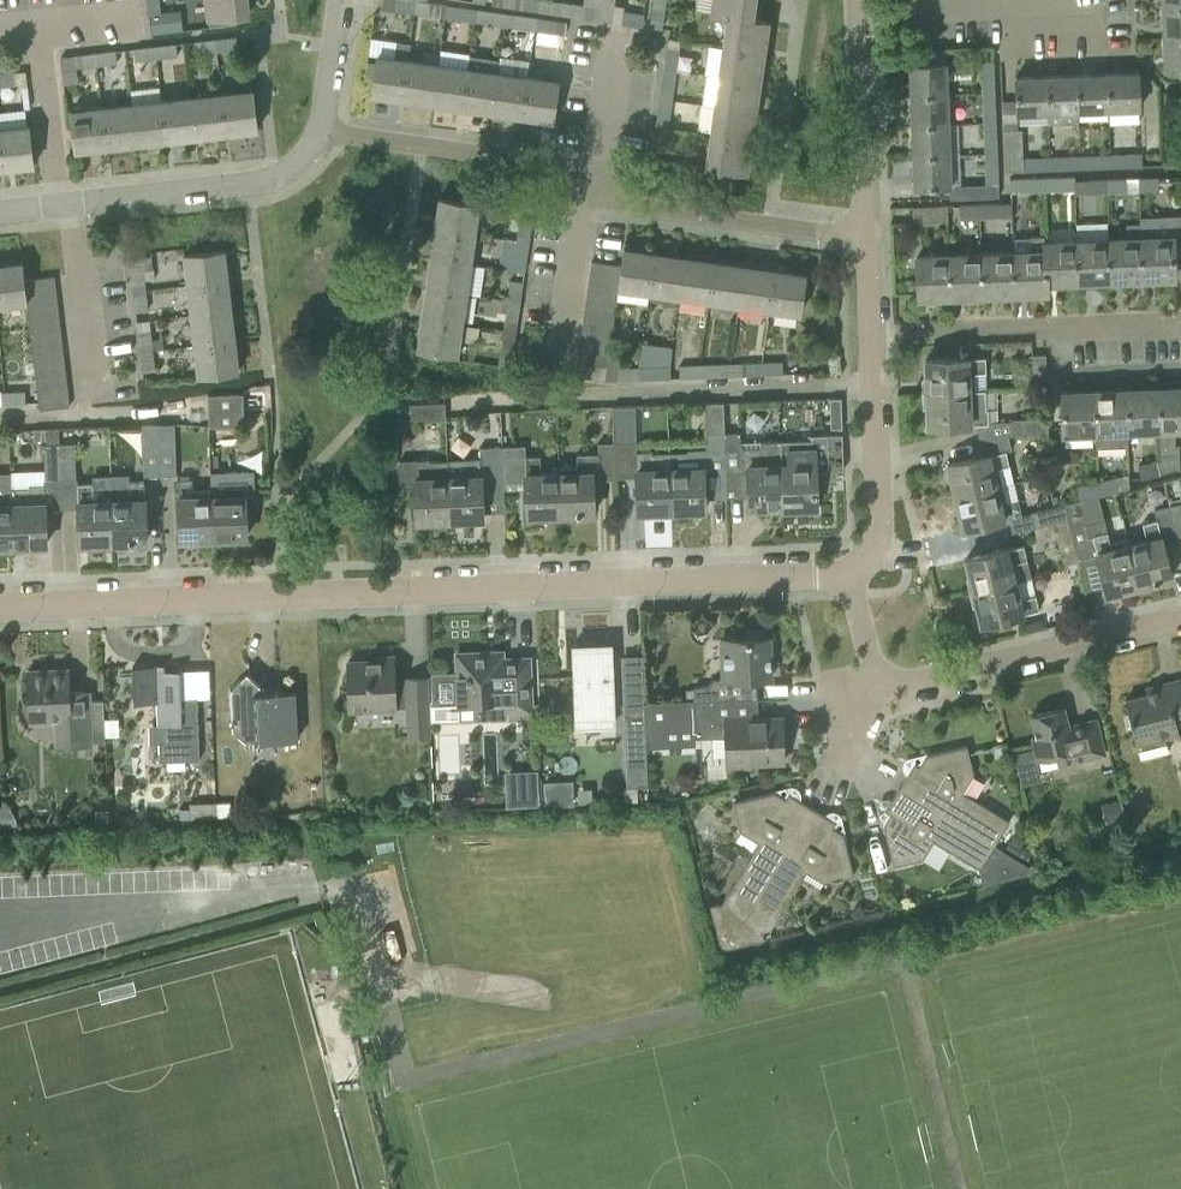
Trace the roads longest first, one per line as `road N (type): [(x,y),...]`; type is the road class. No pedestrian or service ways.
road 1 (residential): [(0,614),(849,573)]
road 2 (residential): [(1180,615),(906,684),(884,679),(873,664),(849,573)]
road 3 (residential): [(1180,325),(871,333)]
road 4 (residential): [(59,204),(293,173),(327,133)]
road 5 (residential): [(867,239),(585,199)]
road 6 (residential): [(590,169),(327,133)]
road 7 (residential): [(849,573),(870,560),(880,537),(871,333)]
road 8 (residential): [(1101,14),(861,23)]
road 9 (residential): [(867,239),(861,23)]
road 10 (residential): [(59,204),(39,21)]
road 11 (residential): [(557,372),(585,199)]
road 12 (residential): [(590,169),(615,31)]
road 13 (residential): [(327,133),(345,0)]

